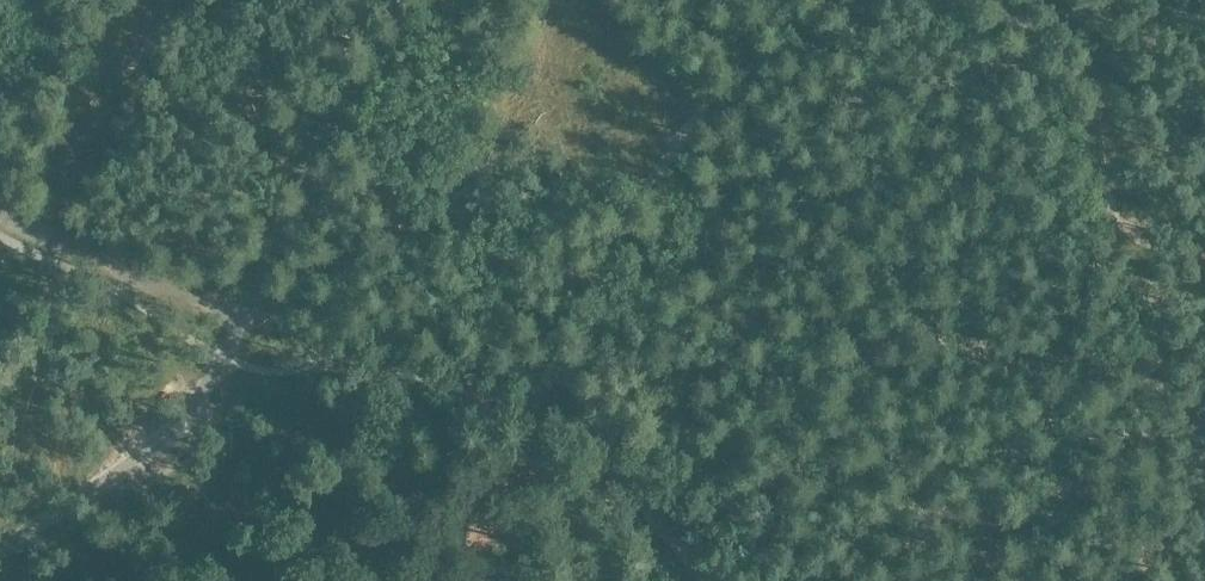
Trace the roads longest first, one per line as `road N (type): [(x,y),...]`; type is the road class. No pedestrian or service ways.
road 1 (unclassified): [(436,0),(378,52),(335,108),(223,359),(167,434),(0,552)]
road 2 (track): [(245,310),(133,276),(0,210)]
road 3 (track): [(34,227),(162,0)]
road 4 (track): [(316,344),(546,416)]
road 5 (track): [(546,416),(588,435),(712,580)]
road 6 (track): [(1204,363),(1204,483)]

